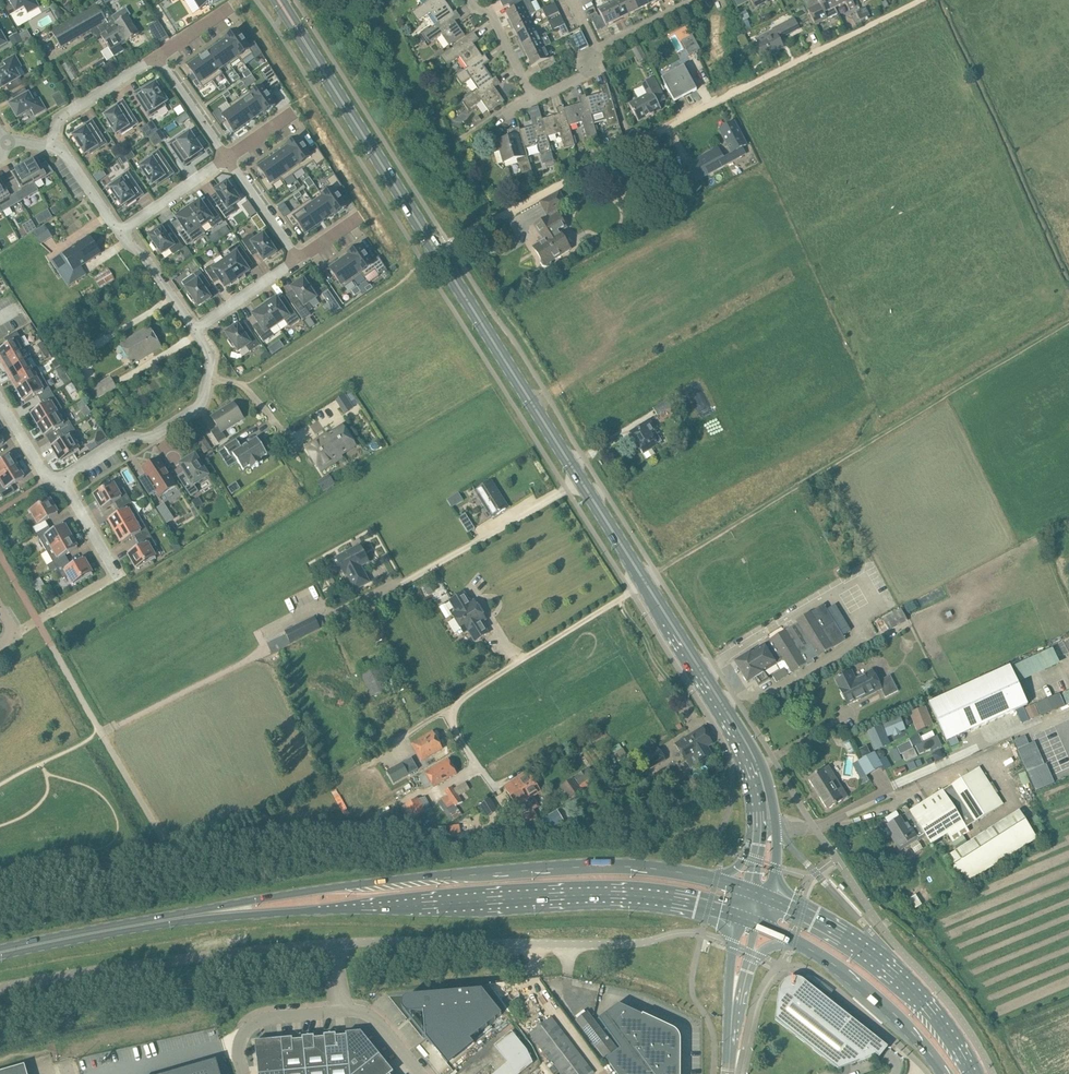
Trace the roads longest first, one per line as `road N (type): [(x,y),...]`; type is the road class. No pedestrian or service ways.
road 1 (primary): [(752,768),(666,614),(436,254)]
road 2 (residential): [(436,254),(917,0)]
road 3 (primary): [(199,915),(587,896),(663,899),(740,917)]
road 4 (primary): [(716,879),(639,868),(543,869),(348,887),(199,915)]
road 5 (track): [(657,574),(1068,325)]
road 6 (unclassified): [(0,990),(332,945)]
road 7 (unclassified): [(332,945),(619,945),(664,936)]
road 8 (primary): [(436,254),(279,0)]
road 9 (track): [(262,651),(0,786)]
road 10 (primary): [(973,1073),(943,1024),(886,964),(768,894)]
road 11 (residential): [(62,480),(196,409),(210,354),(194,330)]
road 12 (residential): [(10,631),(115,576),(62,480)]
road 13 (primary): [(790,939),(877,998),(946,1073)]
road 14 (primary): [(0,953),(199,915)]
road 15 (residential): [(51,148),(57,121),(156,56)]
road 16 (unclassified): [(339,1010),(251,1024),(238,1048),(244,1073)]
road 17 (primary): [(768,894),(774,813),(752,768)]
road 18 (residential): [(119,231),(226,157)]
road 19 (residential): [(298,259),(194,330)]
road 20 (residential): [(226,157),(298,259)]
road 21 (residential): [(194,330),(119,231)]
road 22 (residential): [(156,56),(226,157)]

